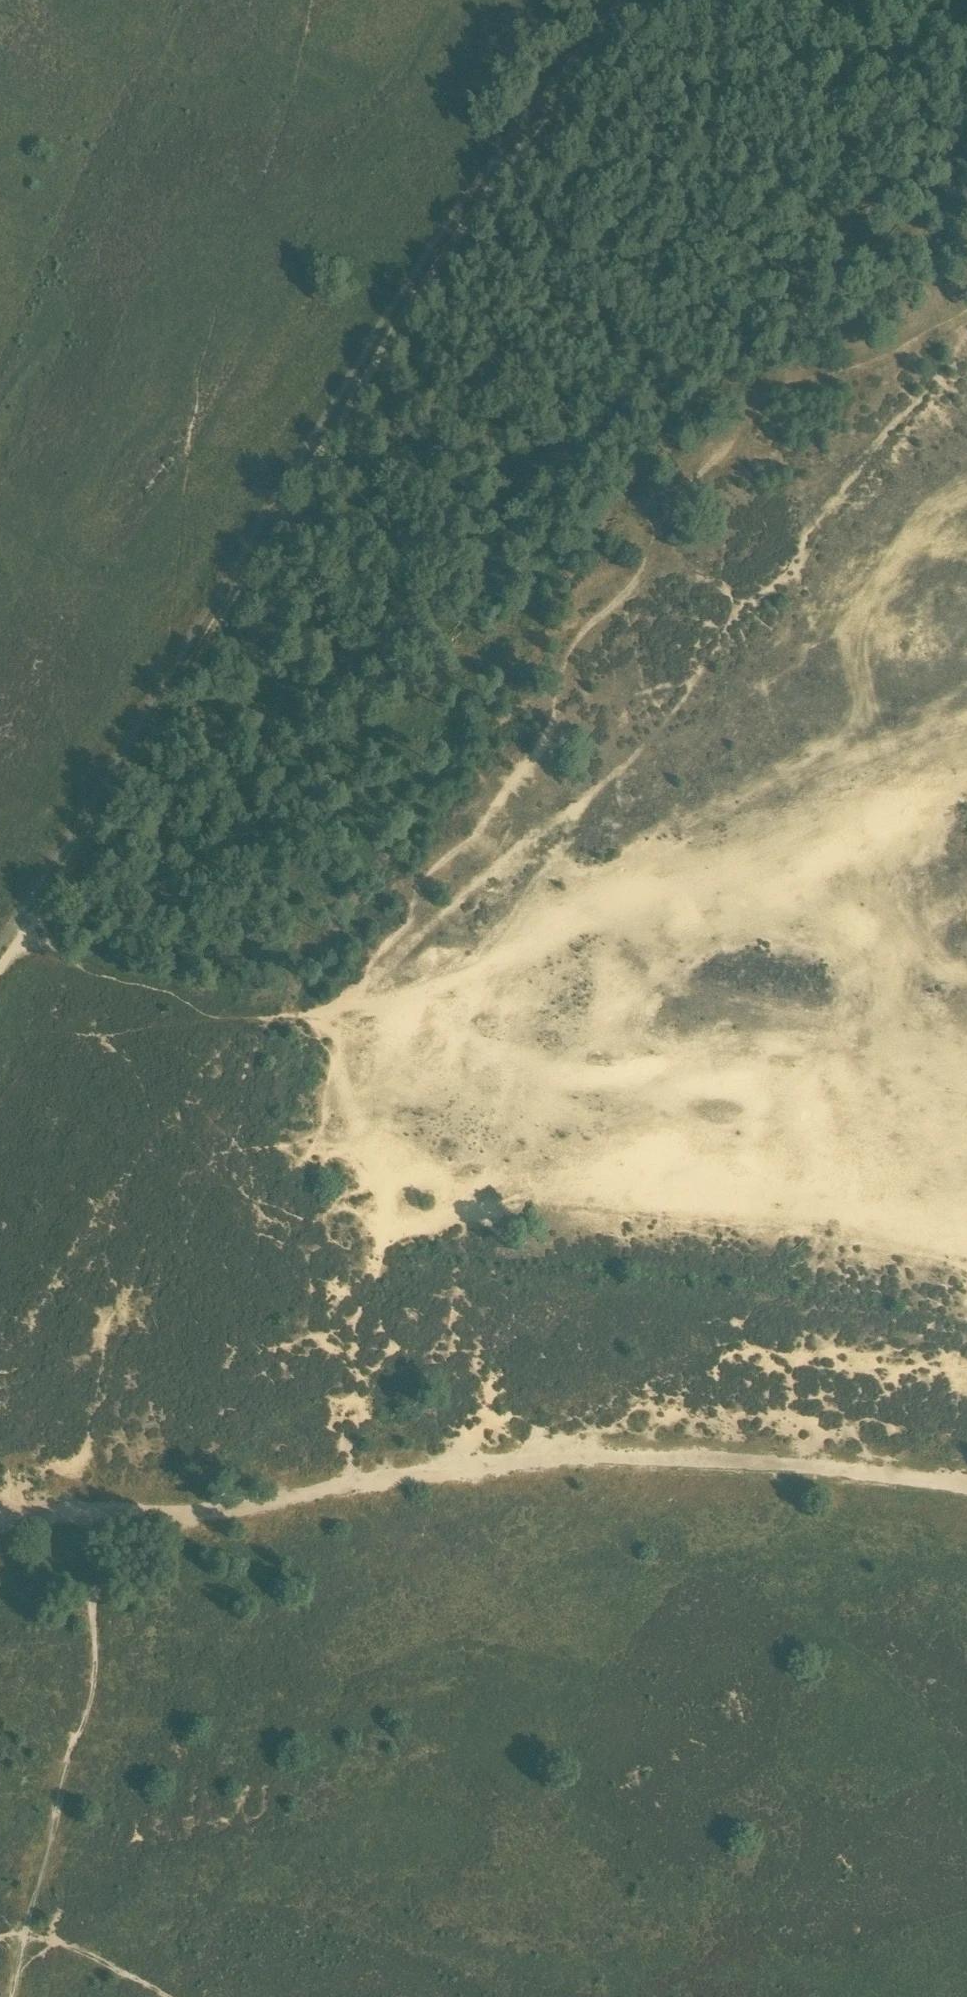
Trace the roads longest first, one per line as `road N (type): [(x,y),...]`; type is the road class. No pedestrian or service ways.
road 1 (track): [(0,964),(465,230),(648,0)]

